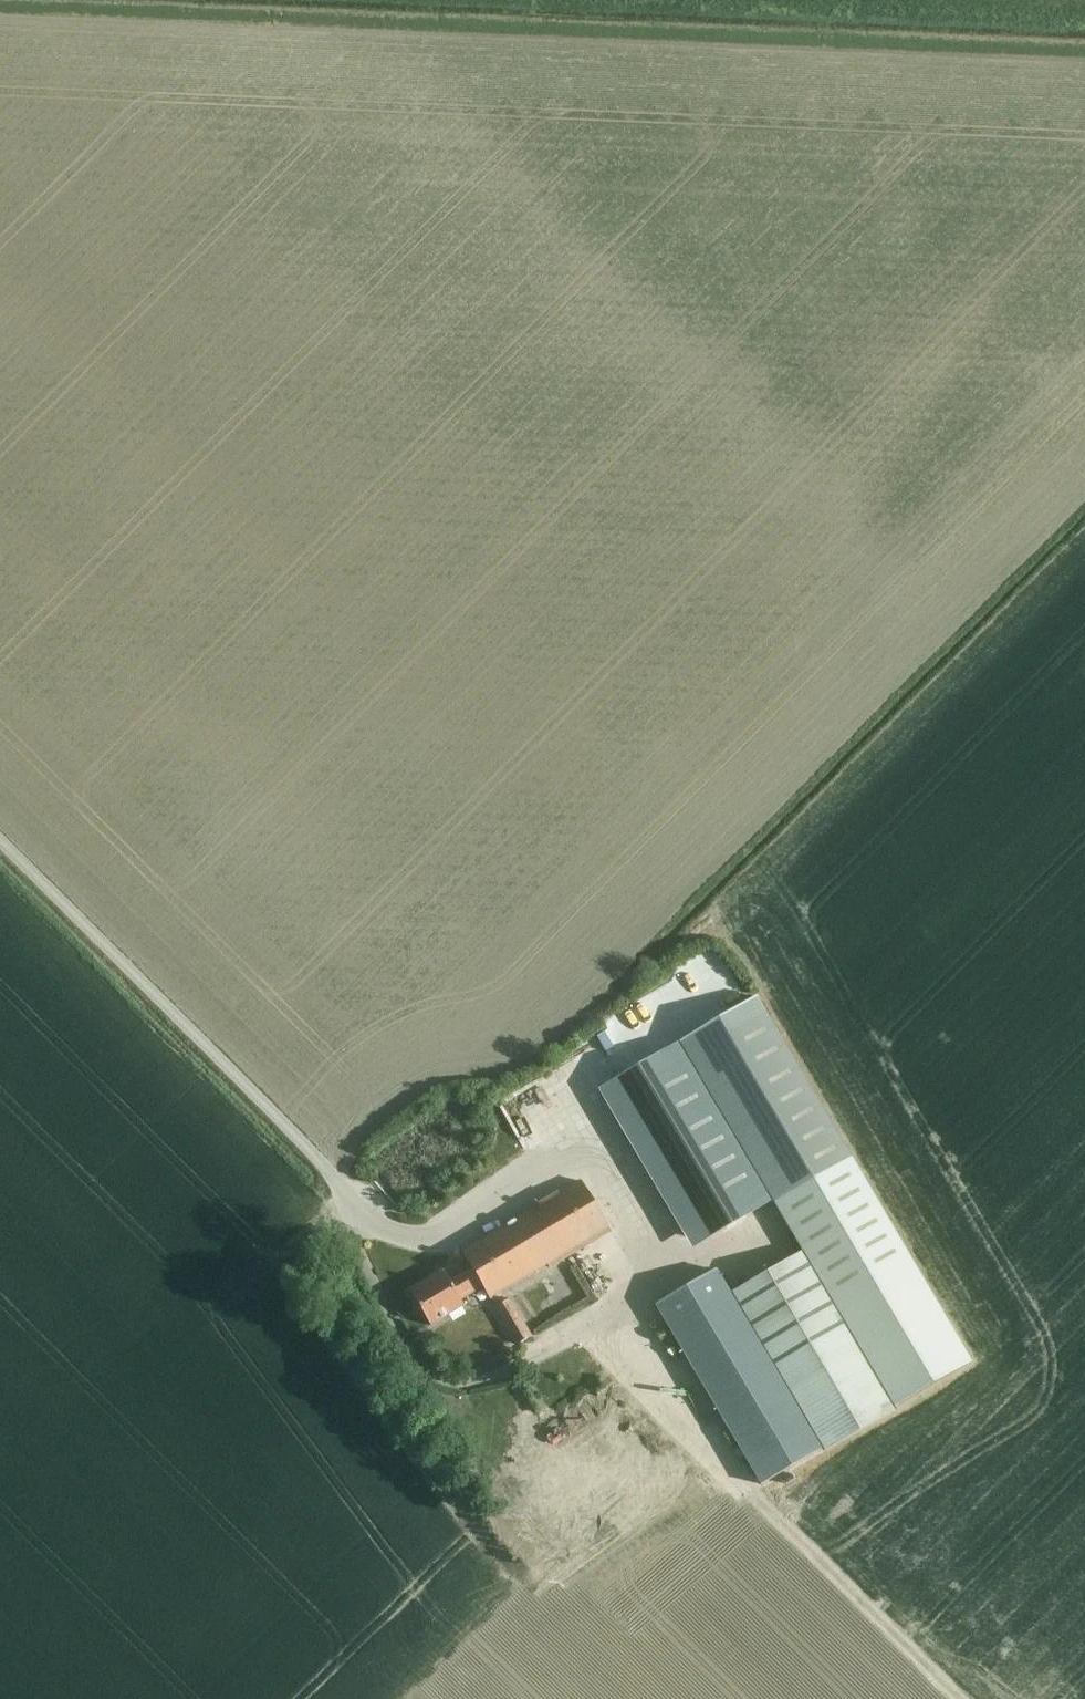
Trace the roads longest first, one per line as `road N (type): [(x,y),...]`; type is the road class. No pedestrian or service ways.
road 1 (unclassified): [(348,1196),(0,845)]
road 2 (track): [(954,1698),(775,1520)]

